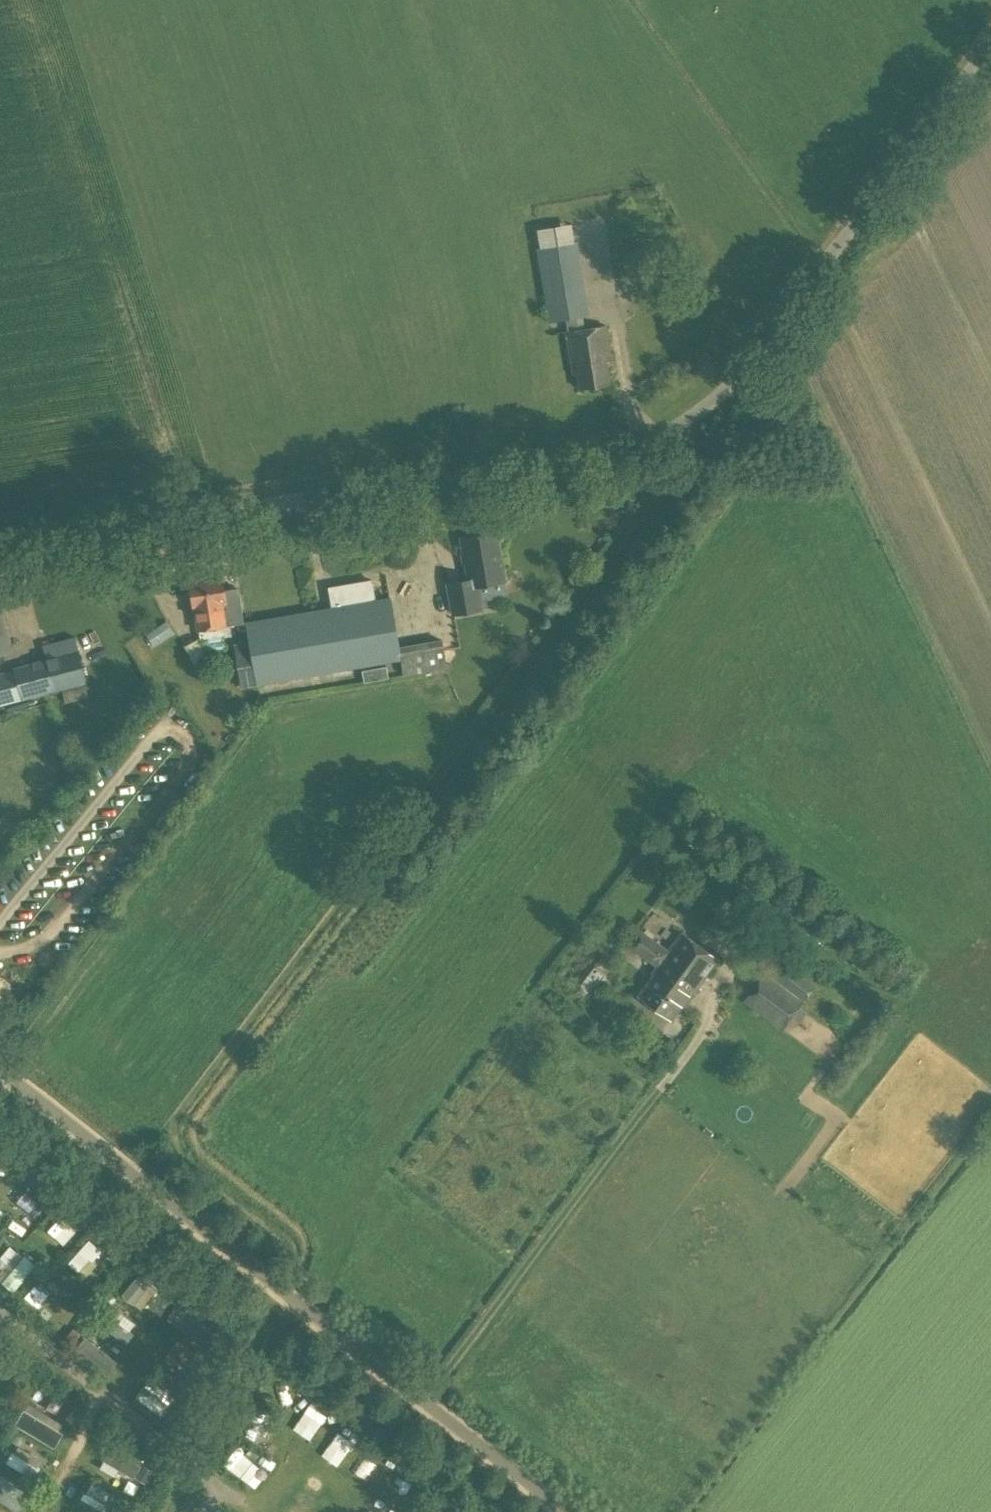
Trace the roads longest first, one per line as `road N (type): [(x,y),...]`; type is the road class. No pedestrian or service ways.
road 1 (unclassified): [(0,554),(293,513),(676,432),(734,404),(761,382),(990,69)]
road 2 (unclassified): [(564,1511),(0,1067)]

